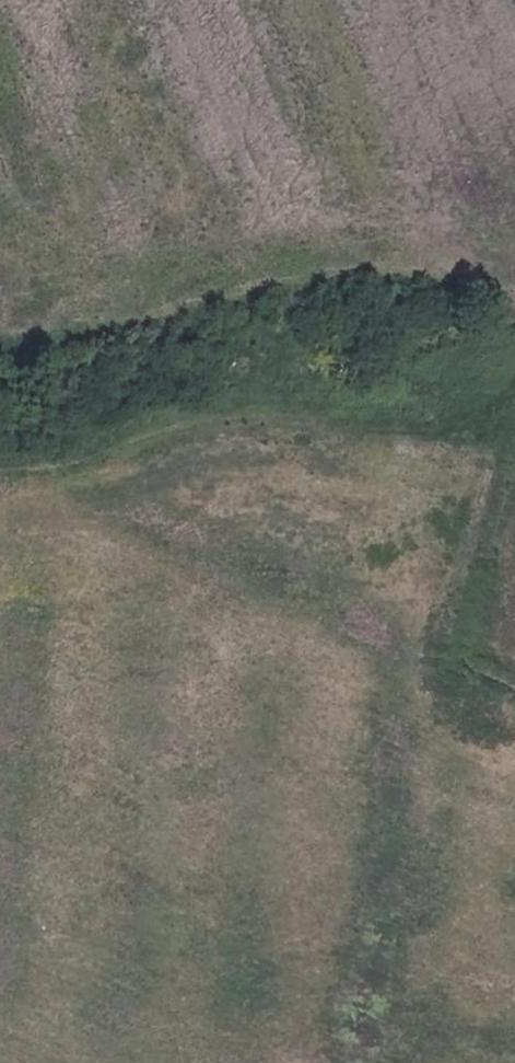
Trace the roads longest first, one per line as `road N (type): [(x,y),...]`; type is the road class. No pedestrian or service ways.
road 1 (track): [(514,384),(487,433),(448,646),(395,1062)]

